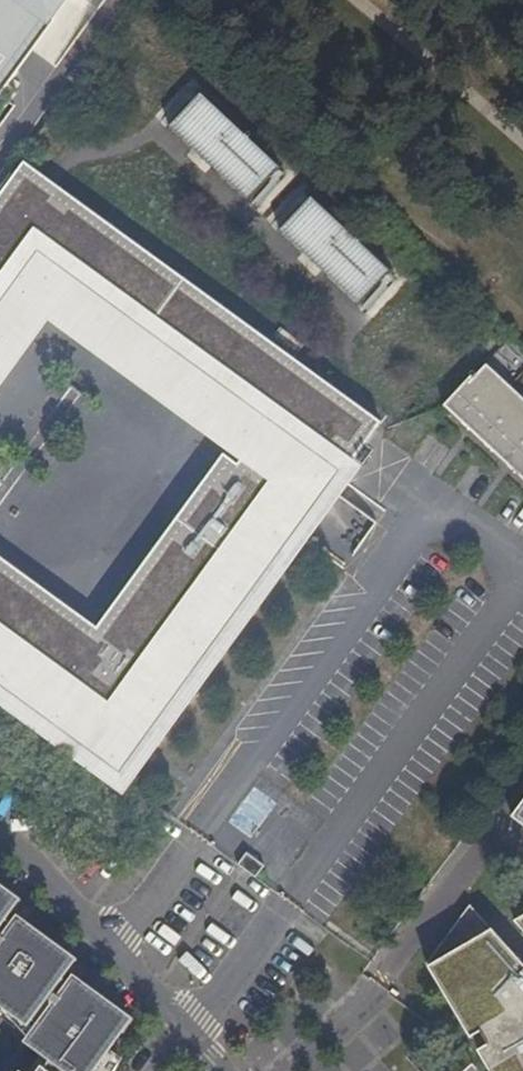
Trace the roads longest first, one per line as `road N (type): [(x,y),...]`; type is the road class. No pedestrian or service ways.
road 1 (residential): [(0,833),(220,1070)]

